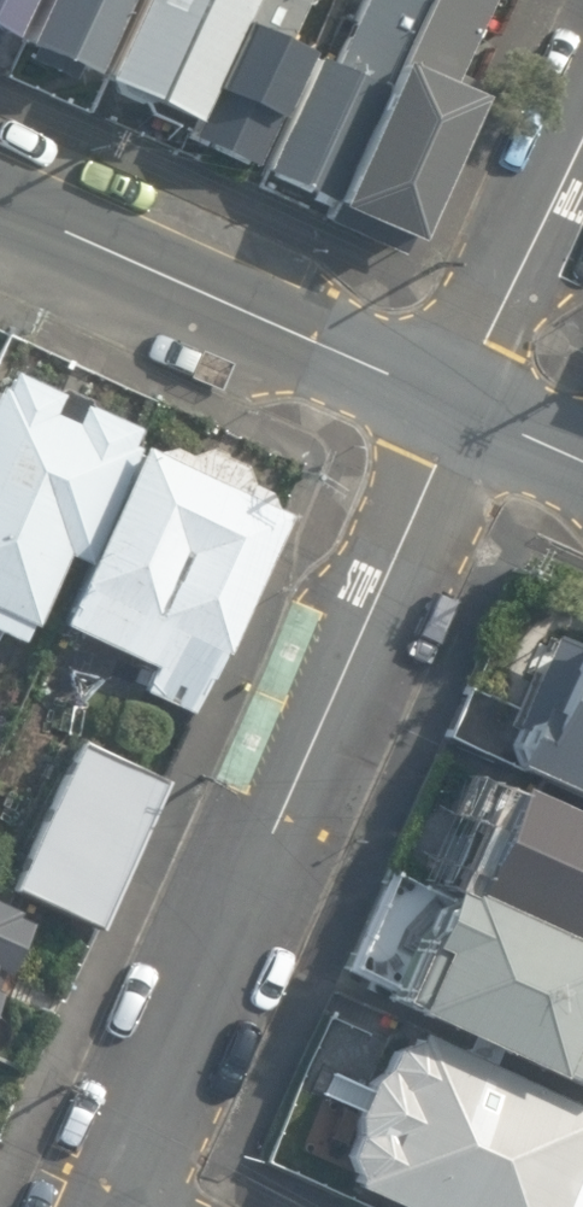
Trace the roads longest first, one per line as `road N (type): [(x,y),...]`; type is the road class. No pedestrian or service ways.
road 1 (residential): [(119,1194),(460,406)]
road 2 (tertiary): [(460,406),(0,197)]
road 3 (residential): [(460,406),(582,138)]
road 4 (tertiary): [(582,463),(460,406)]

